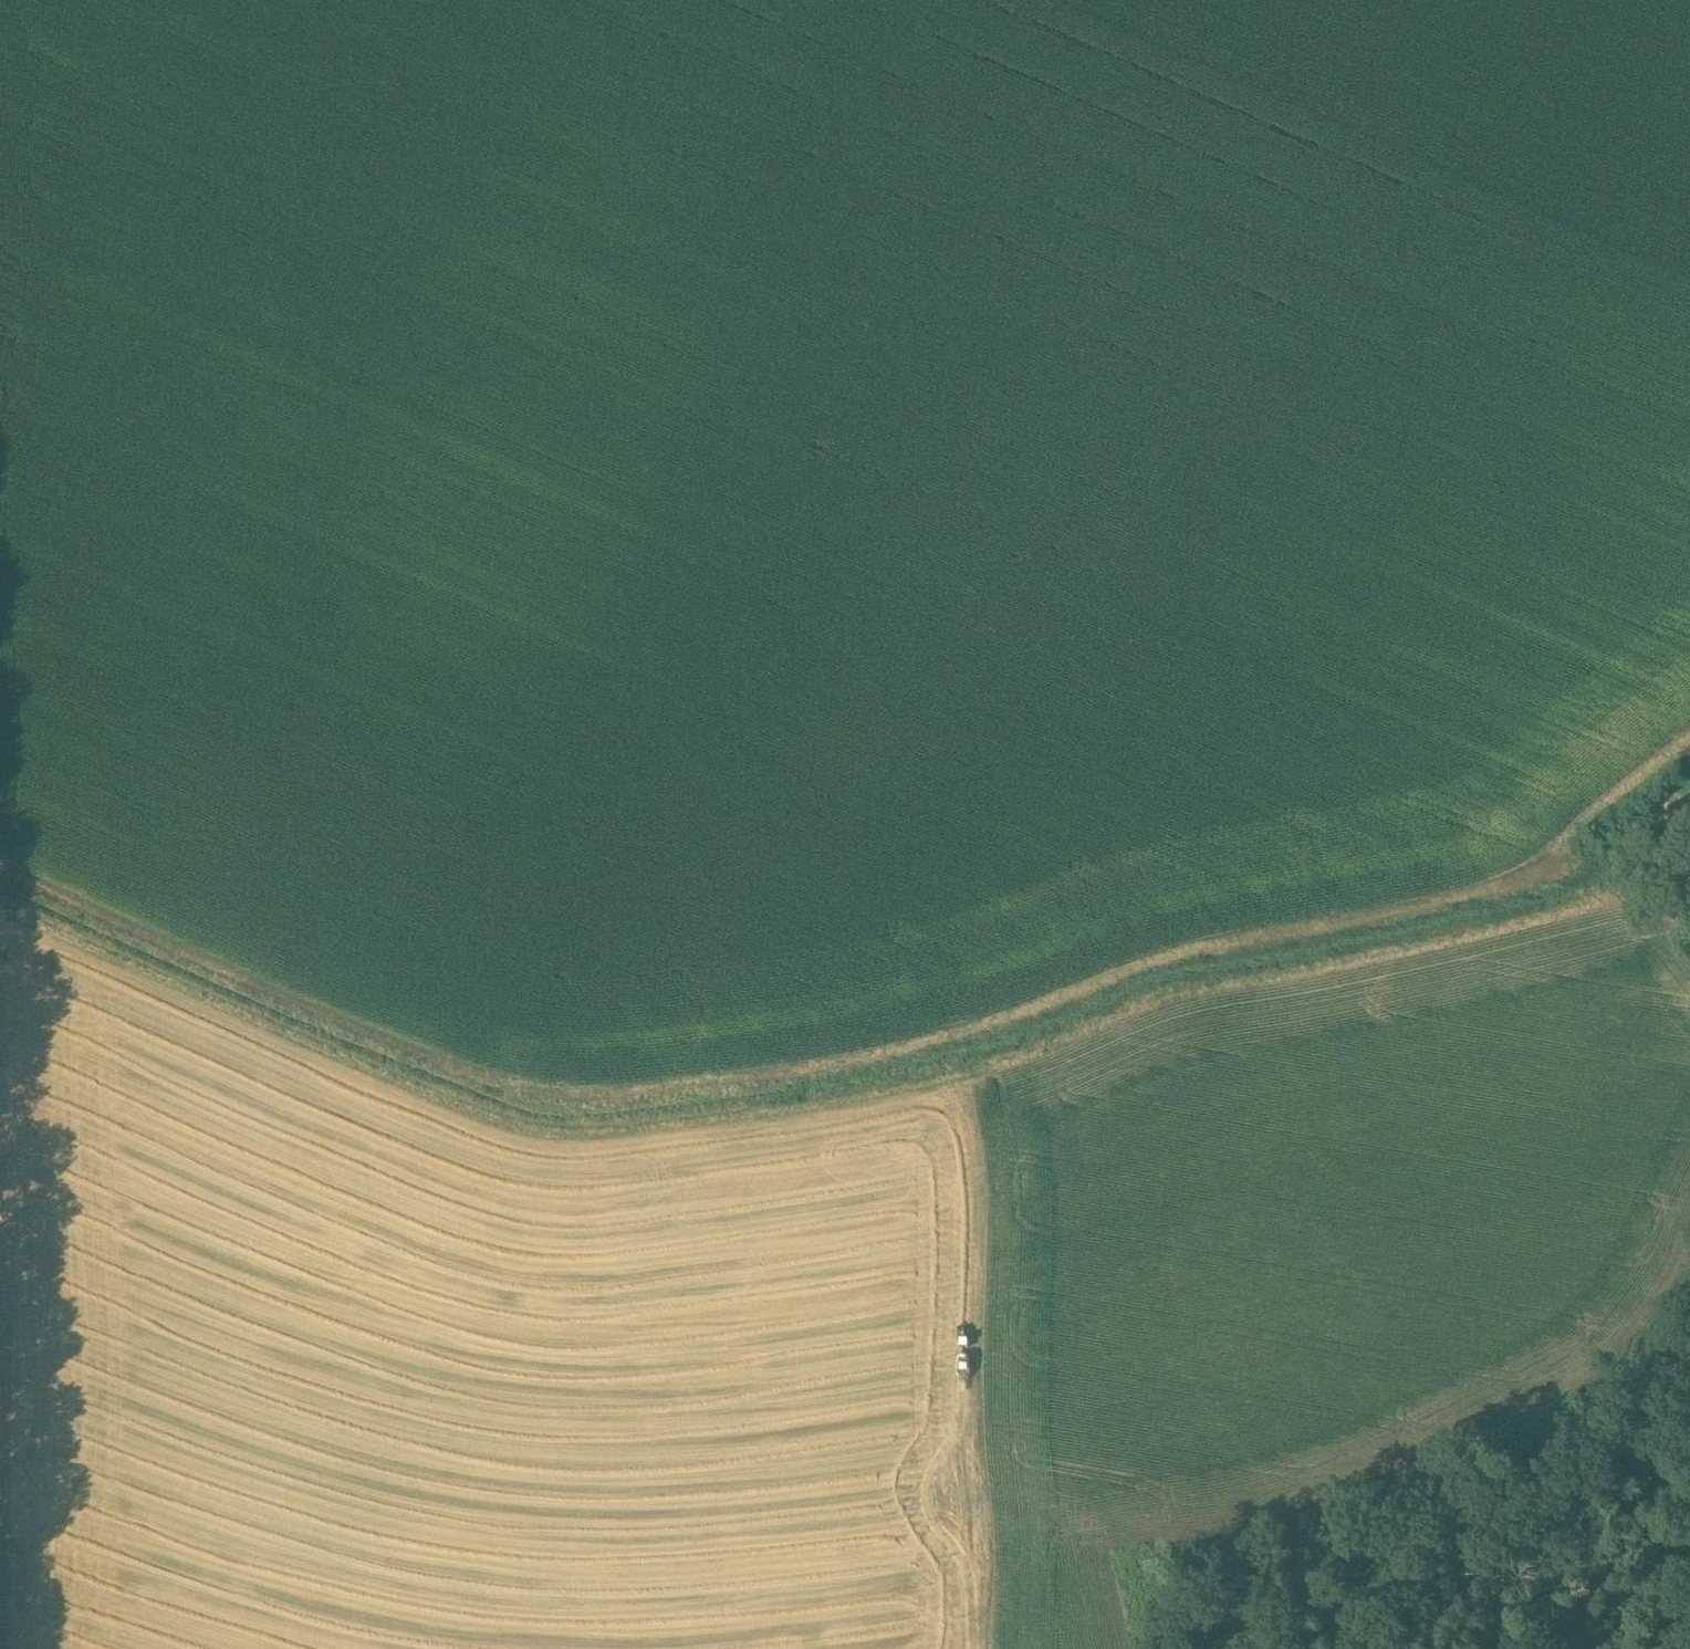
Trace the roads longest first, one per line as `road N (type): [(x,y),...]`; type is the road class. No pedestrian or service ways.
road 1 (track): [(1687,1648),(1630,1456)]

